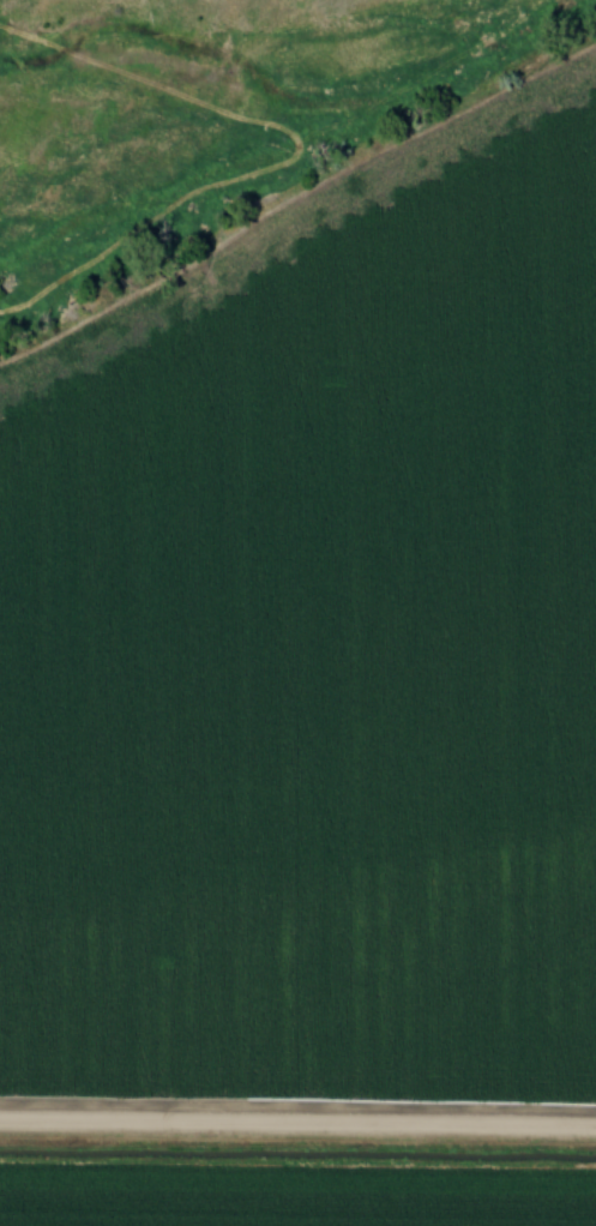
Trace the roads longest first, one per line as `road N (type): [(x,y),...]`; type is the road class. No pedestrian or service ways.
road 1 (residential): [(0,1122),(595,1125)]

